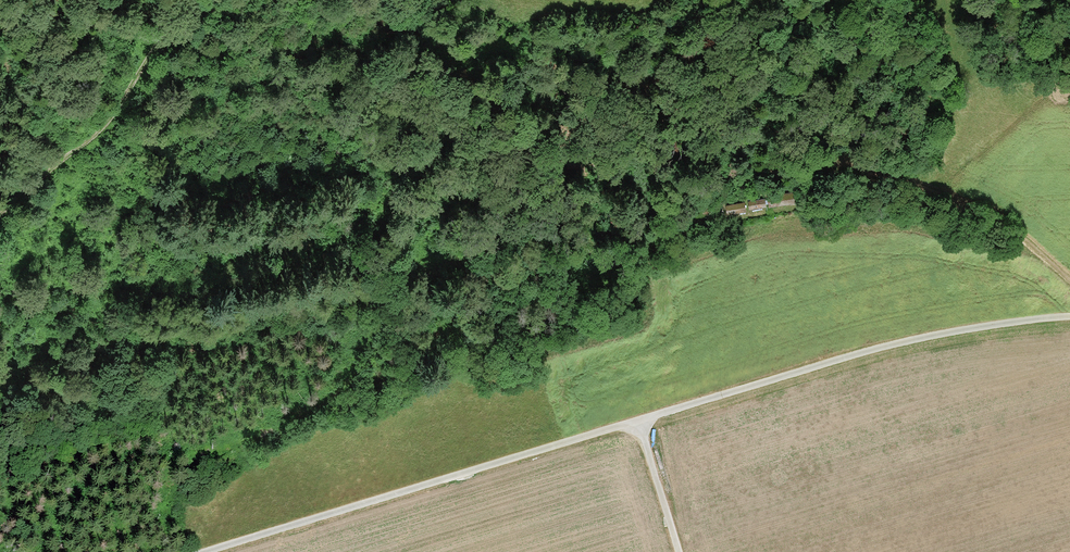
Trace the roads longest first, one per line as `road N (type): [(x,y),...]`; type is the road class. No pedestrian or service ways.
road 1 (track): [(205,551),(880,349),(1069,316)]
road 2 (track): [(0,216),(100,134),(190,0)]
road 3 (track): [(639,422),(679,551)]

